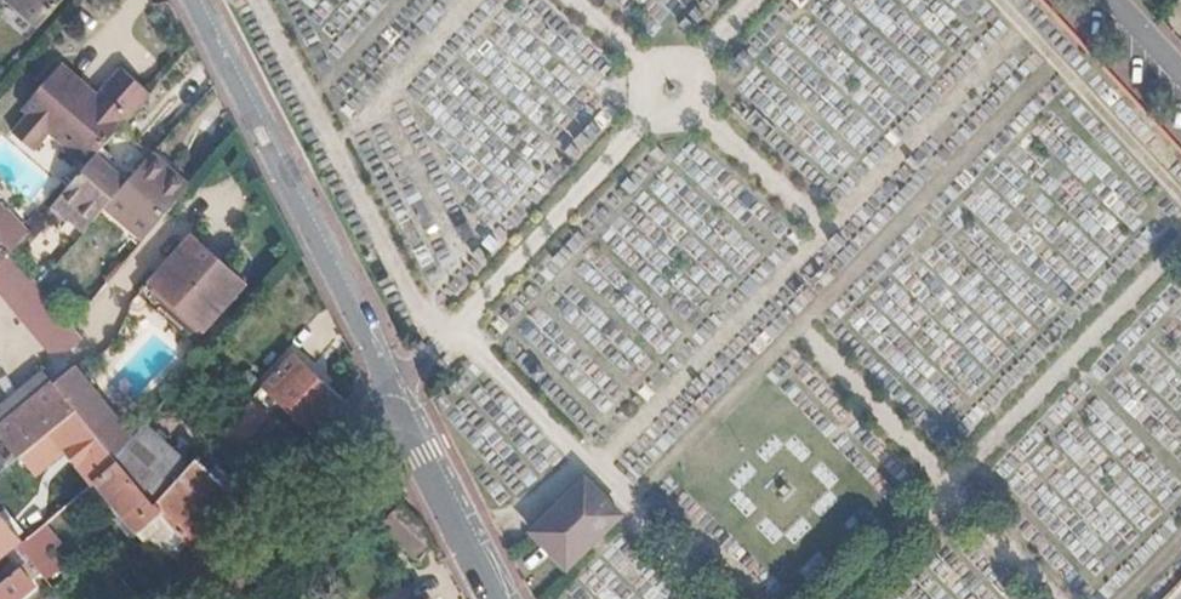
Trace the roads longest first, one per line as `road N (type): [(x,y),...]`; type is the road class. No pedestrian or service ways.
road 1 (residential): [(191,0),(388,393)]
road 2 (residential): [(388,393),(200,598)]
road 3 (residential): [(388,393),(500,598)]

